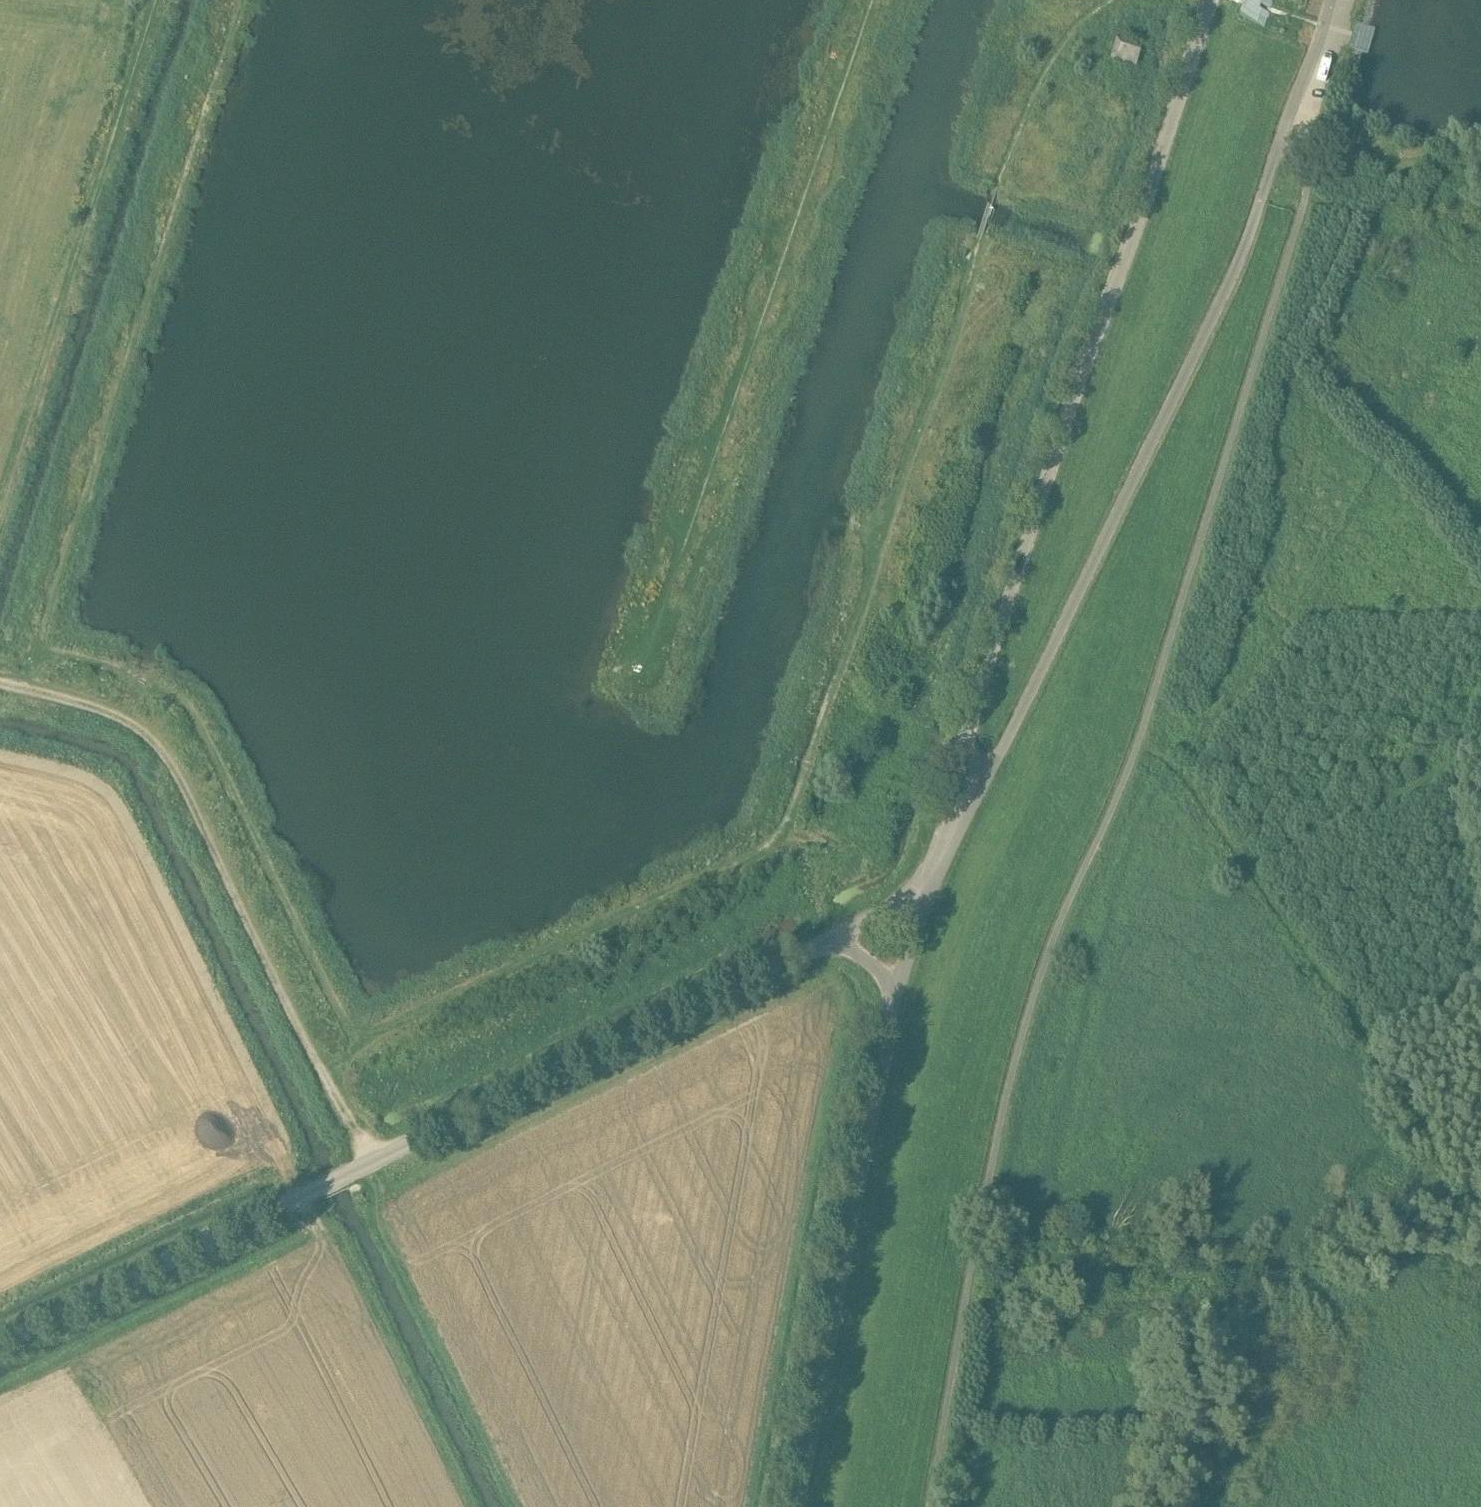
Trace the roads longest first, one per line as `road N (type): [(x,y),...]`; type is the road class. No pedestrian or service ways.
road 1 (unclassified): [(937,851),(1001,748),(1243,252),(1328,0)]
road 2 (unclassified): [(0,1342),(831,939)]
road 3 (unclassified): [(937,851),(986,669),(1210,0)]
road 4 (track): [(367,1163),(162,747),(118,713),(0,685)]
road 5 (unclassified): [(796,1506),(897,999)]

